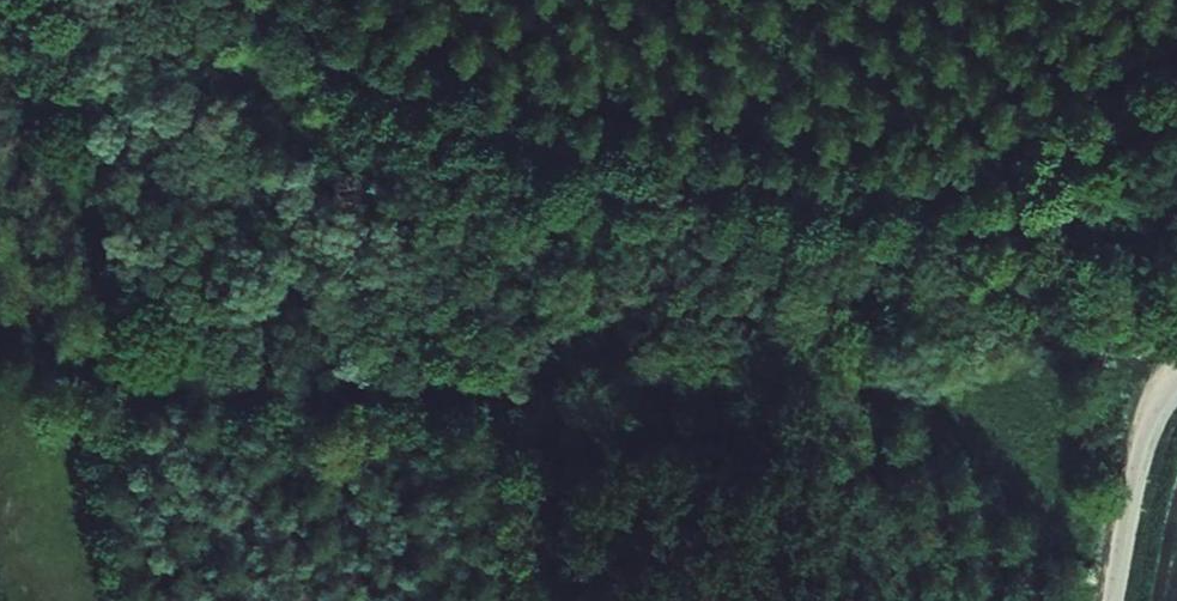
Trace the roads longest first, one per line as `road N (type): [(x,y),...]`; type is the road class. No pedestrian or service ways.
road 1 (unclassified): [(1111,600),(1139,448),(1176,380)]

